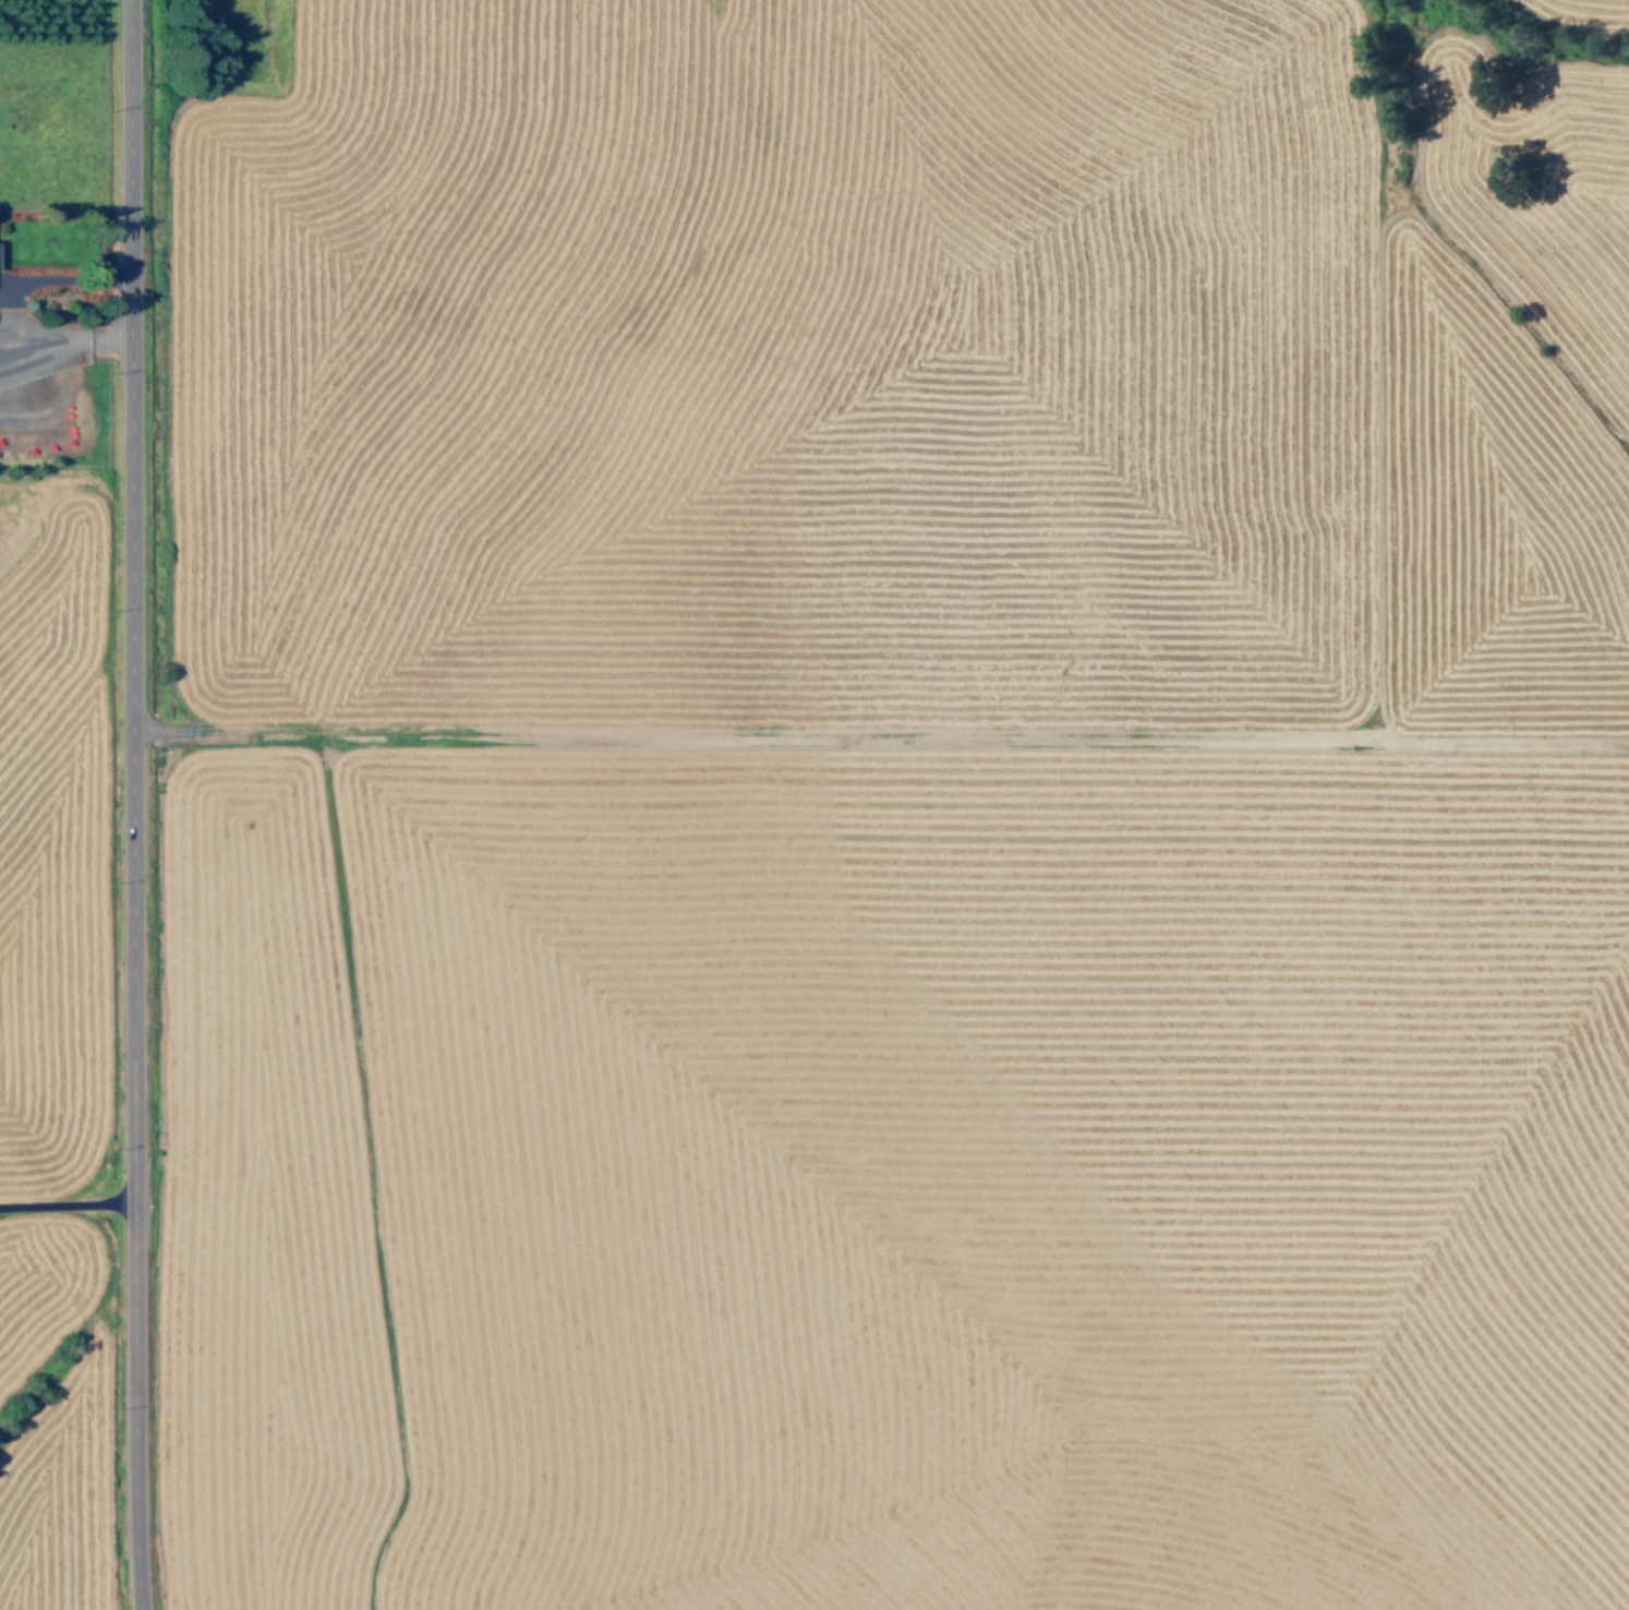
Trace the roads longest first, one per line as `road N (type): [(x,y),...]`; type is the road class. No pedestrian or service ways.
road 1 (tertiary): [(142,1609),(132,1204),(129,0)]

